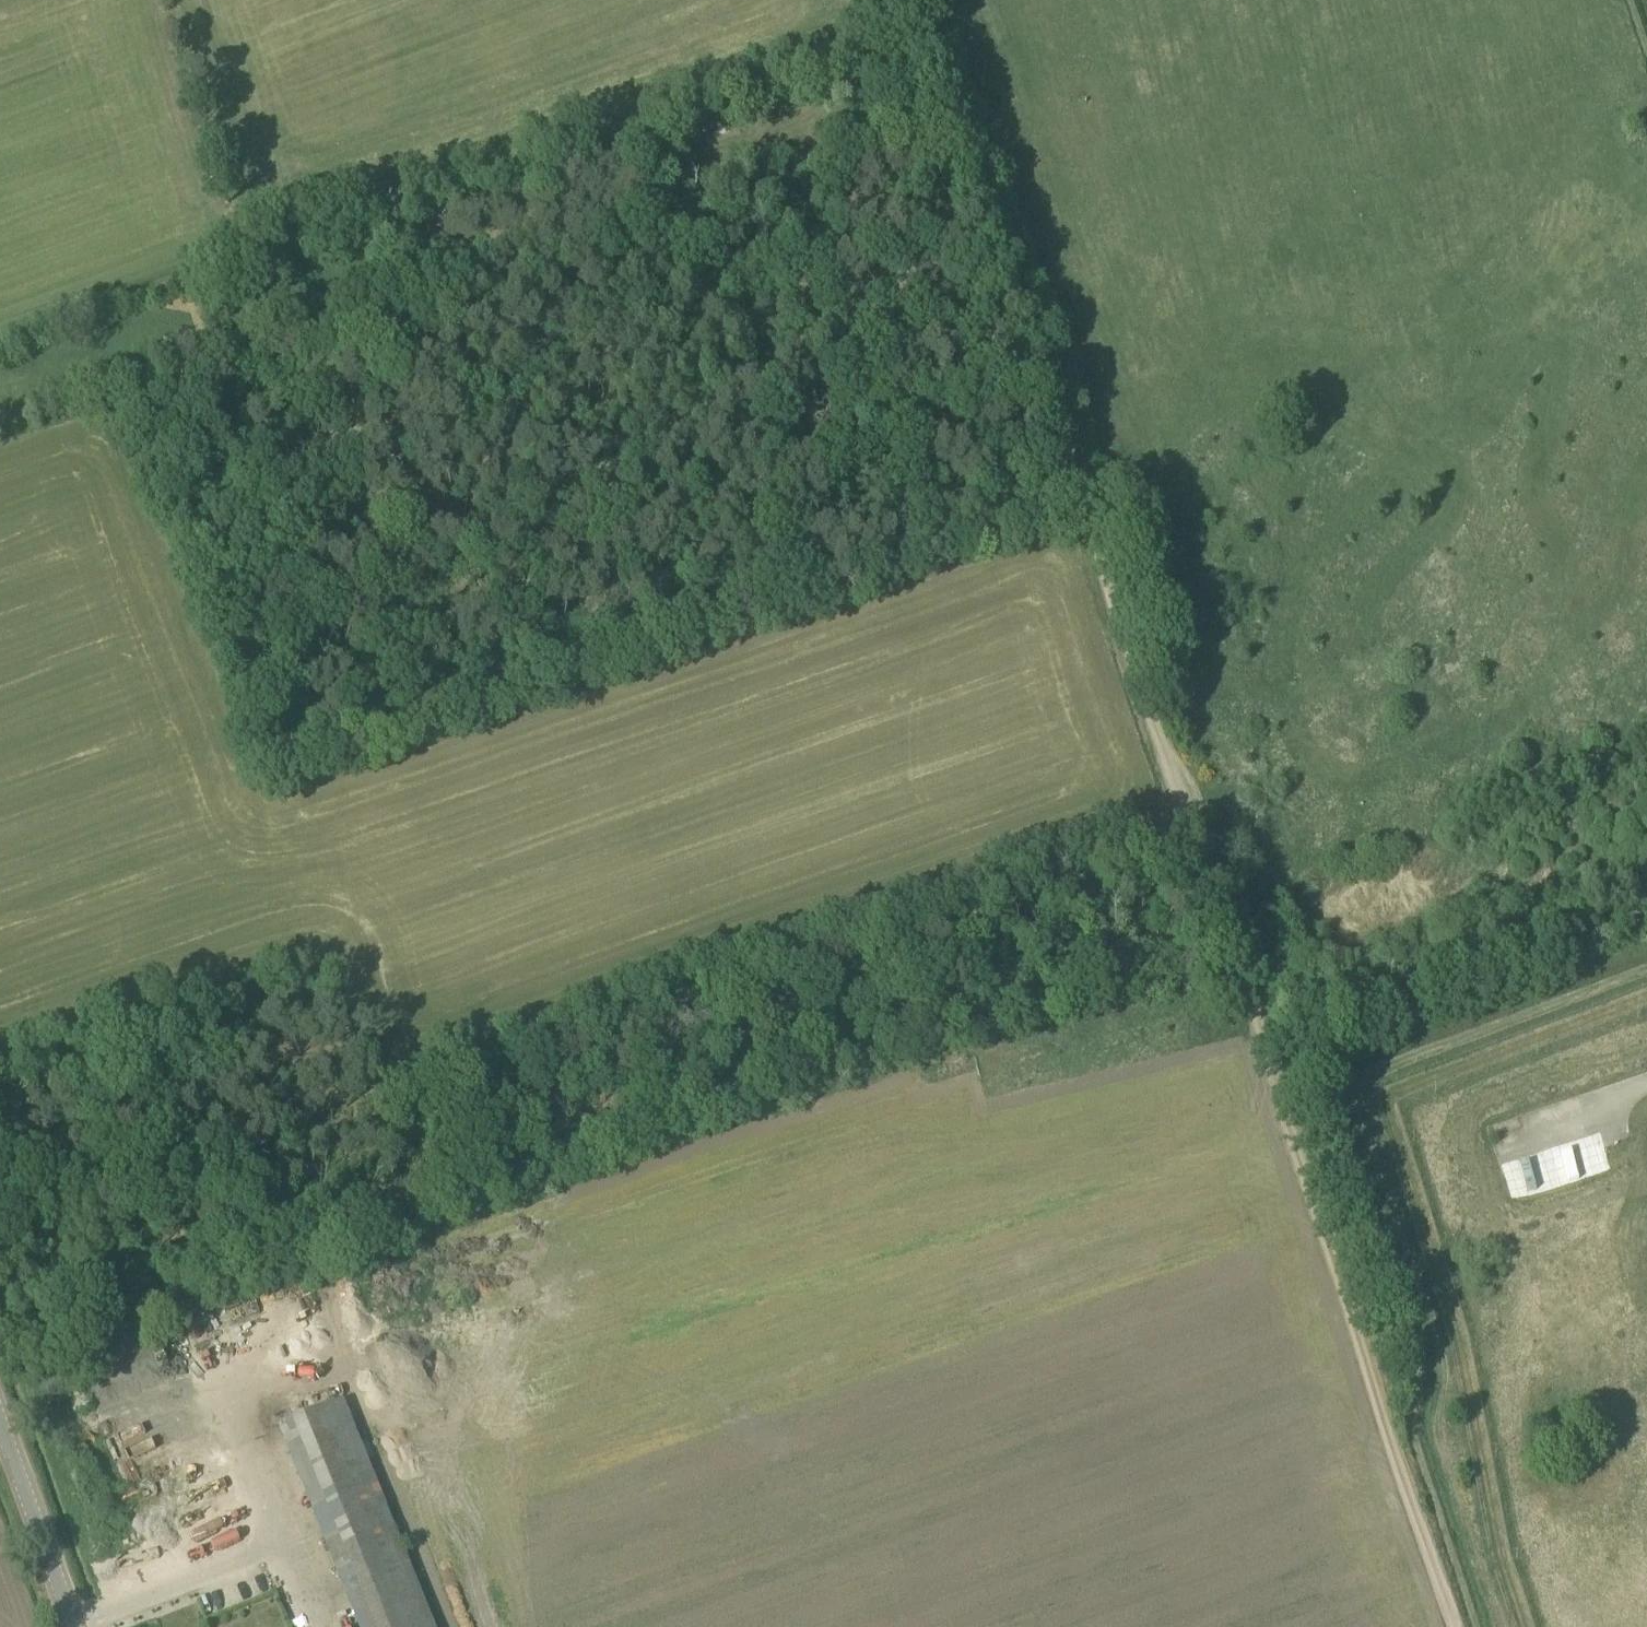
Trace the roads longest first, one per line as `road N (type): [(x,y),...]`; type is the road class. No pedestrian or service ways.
road 1 (track): [(914,0),(1459,1626)]
road 2 (tertiary): [(81,1626),(0,1414)]

